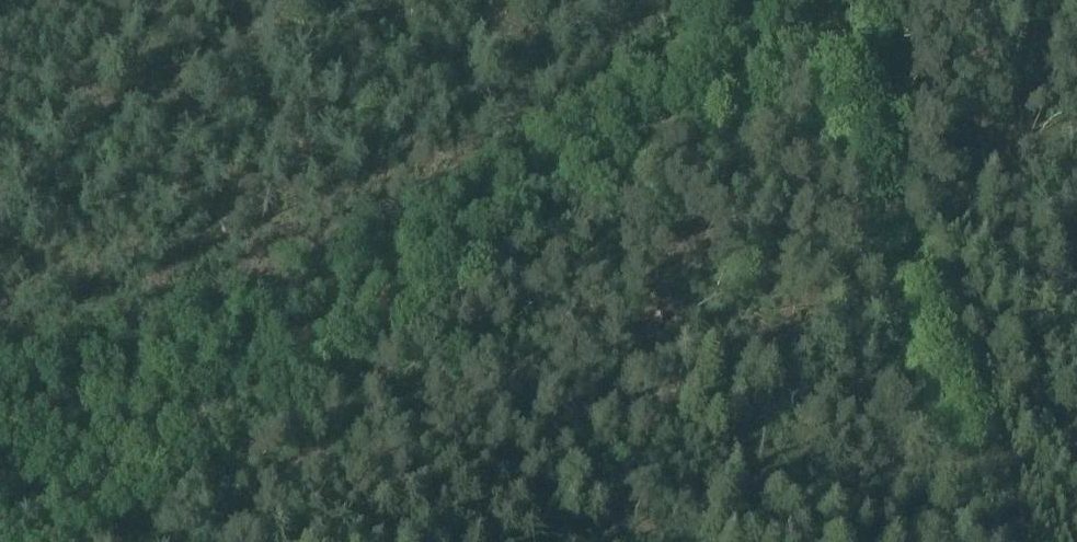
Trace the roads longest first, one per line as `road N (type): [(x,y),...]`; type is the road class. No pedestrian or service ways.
road 1 (track): [(107,541),(835,0)]
road 2 (track): [(714,0),(620,74),(527,132),(342,230),(144,311),(0,350)]

